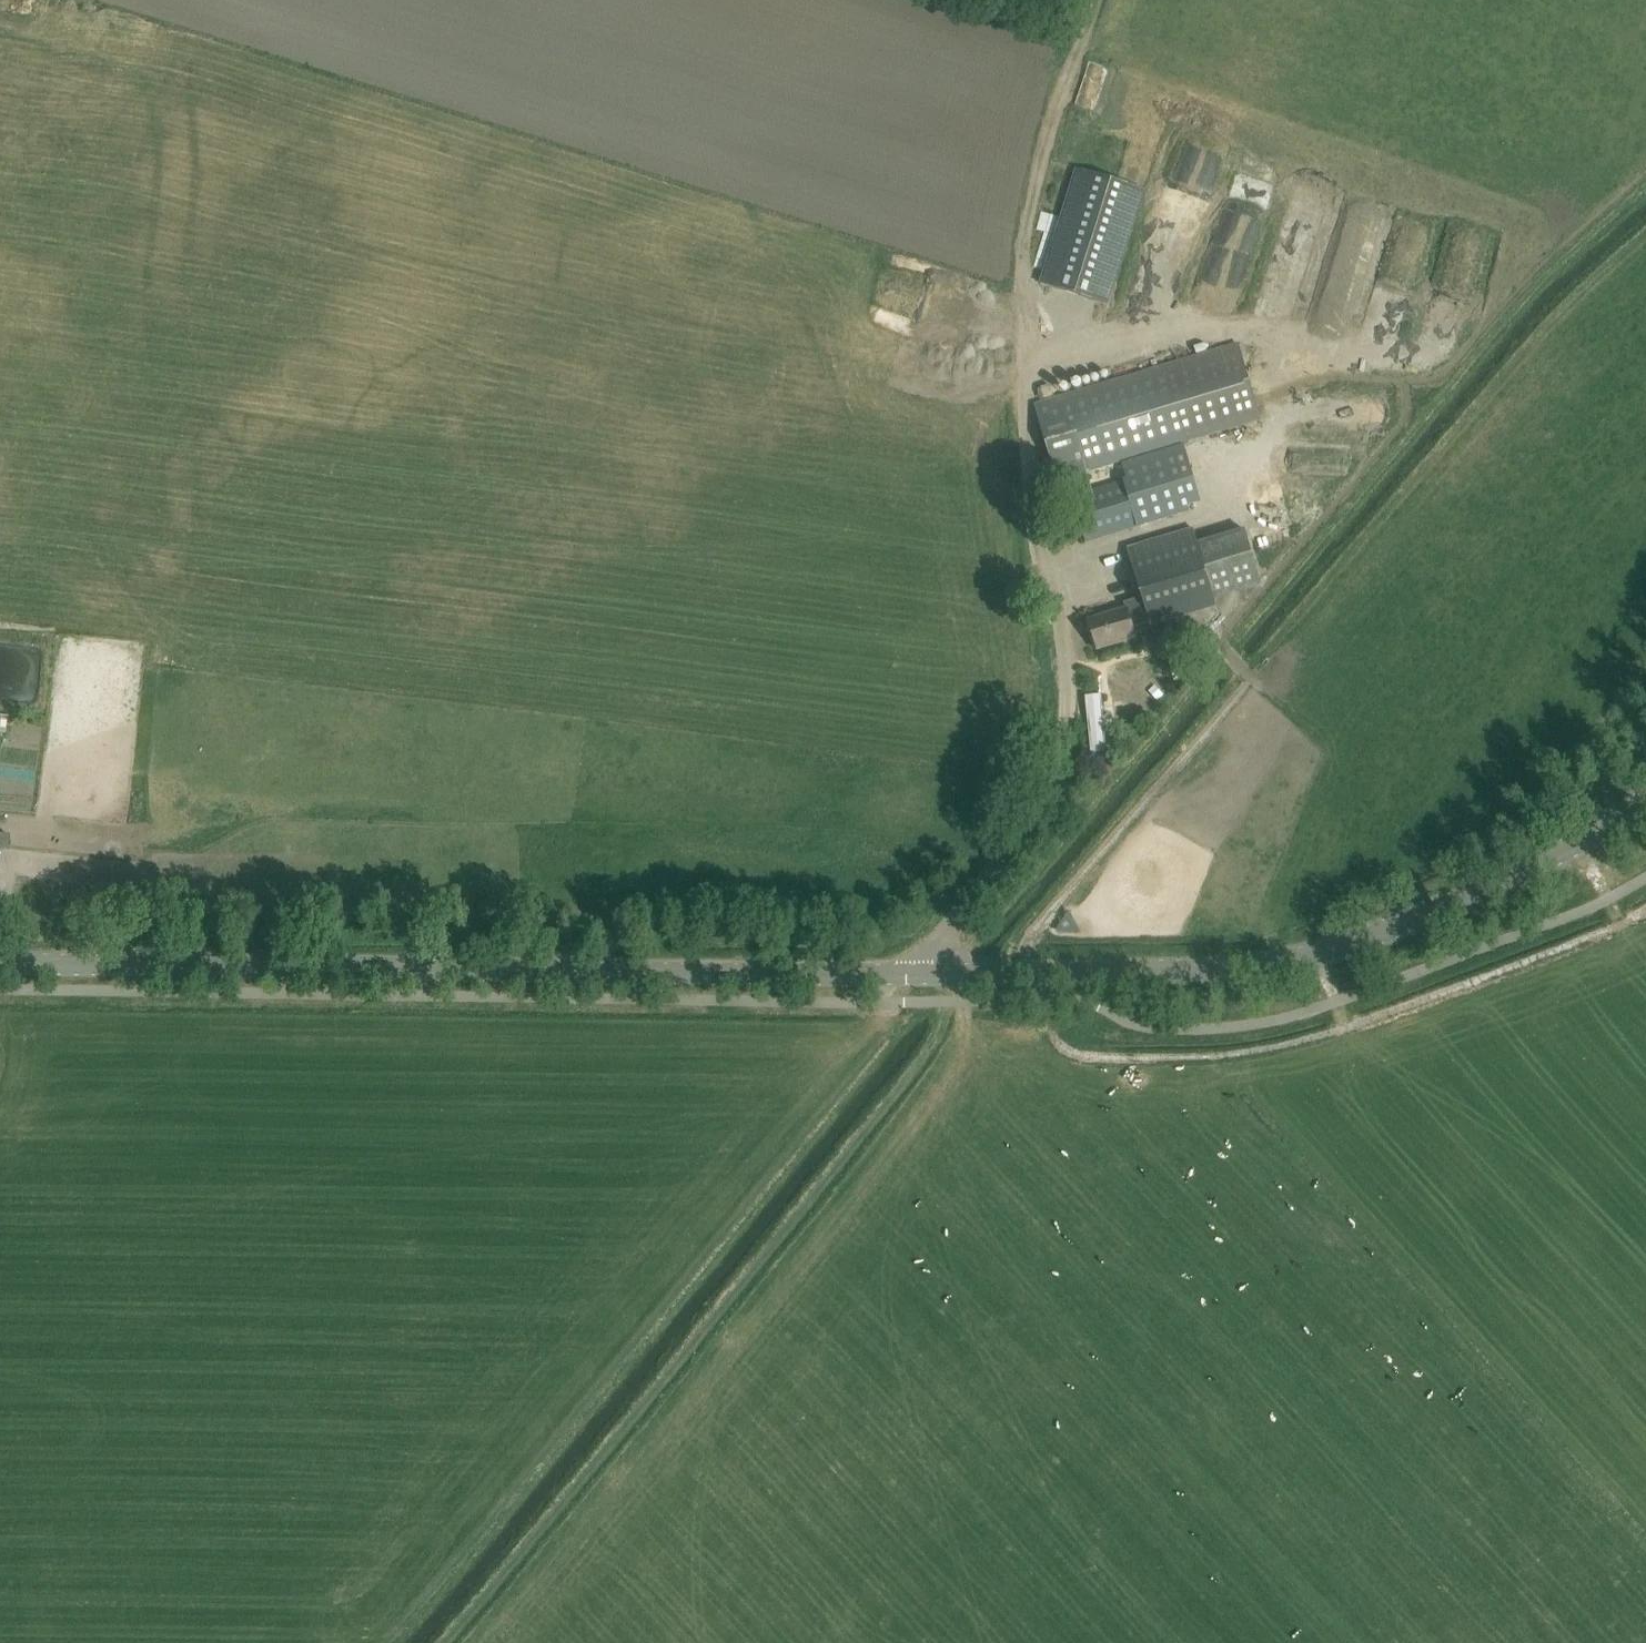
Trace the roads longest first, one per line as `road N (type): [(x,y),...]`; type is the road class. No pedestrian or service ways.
road 1 (tertiary): [(0,963),(928,977),(1258,971),(1315,960),(1454,904),(1595,836),(1645,794)]
road 2 (track): [(1044,481),(1026,413),(1024,245),(1097,0)]

